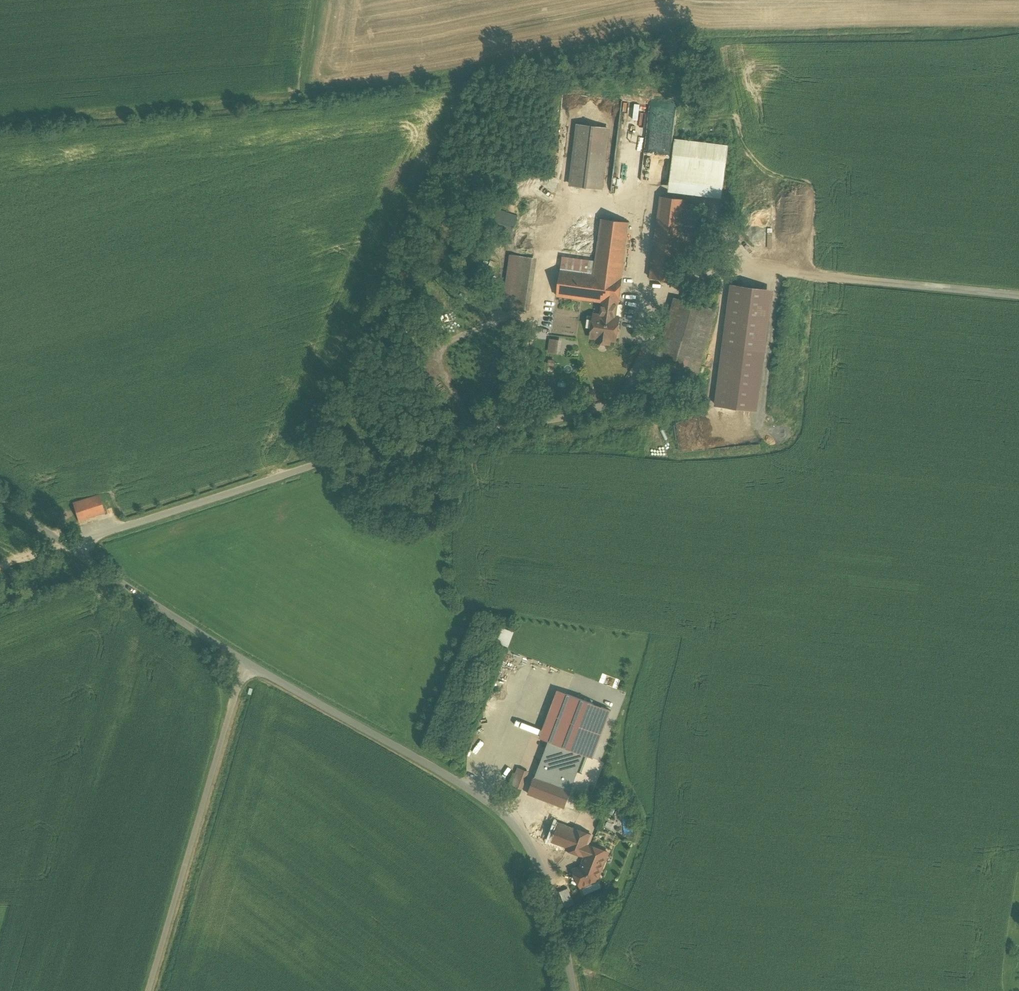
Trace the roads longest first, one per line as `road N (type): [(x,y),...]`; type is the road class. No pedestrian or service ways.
road 1 (unclassified): [(579,990),(554,883),(502,804),(247,660)]
road 2 (unclassified): [(247,660),(147,990)]
road 3 (unclassified): [(247,660),(0,492)]

